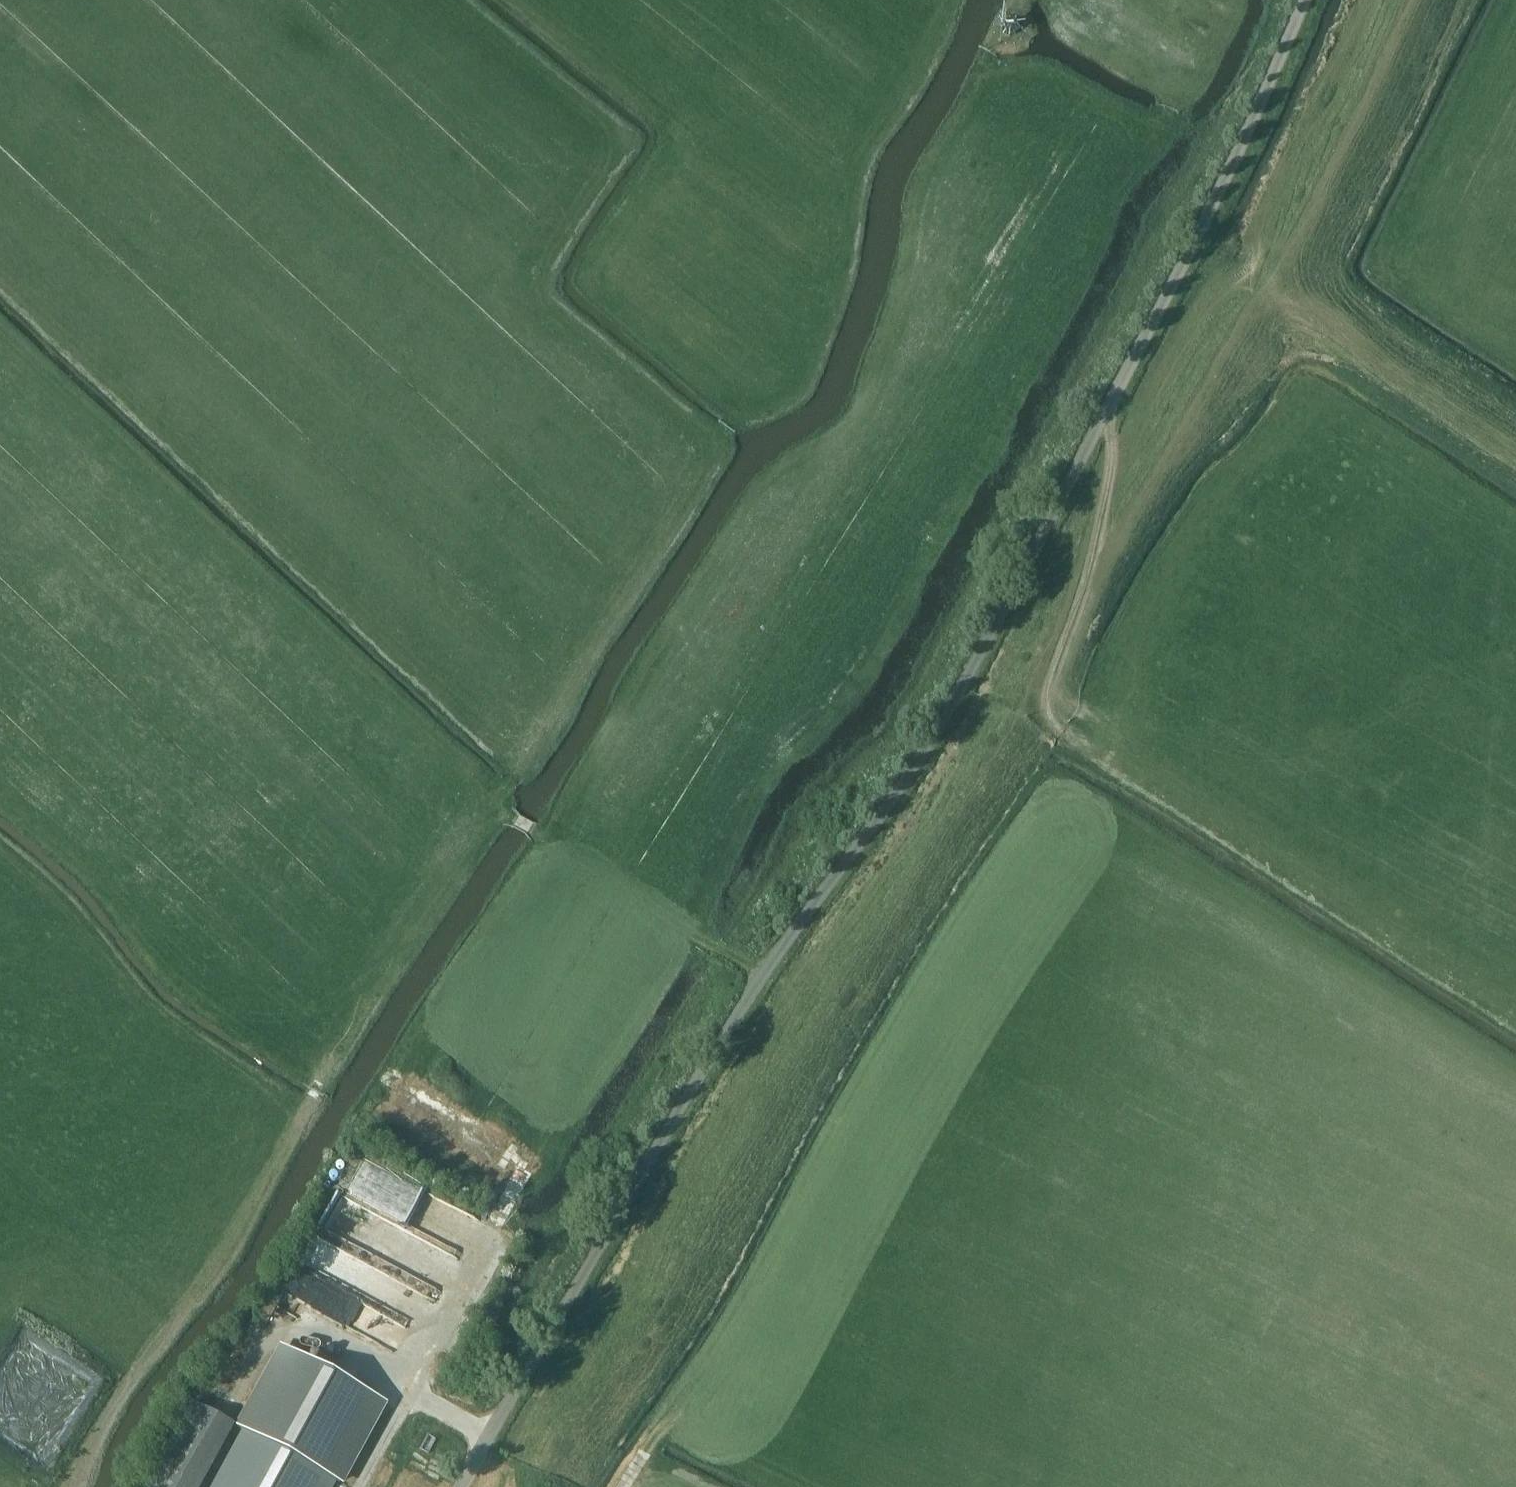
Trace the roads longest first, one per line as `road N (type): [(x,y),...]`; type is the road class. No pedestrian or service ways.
road 1 (unclassified): [(463,1486),(748,990),(868,831),(940,712),(1197,241),(1303,0)]

